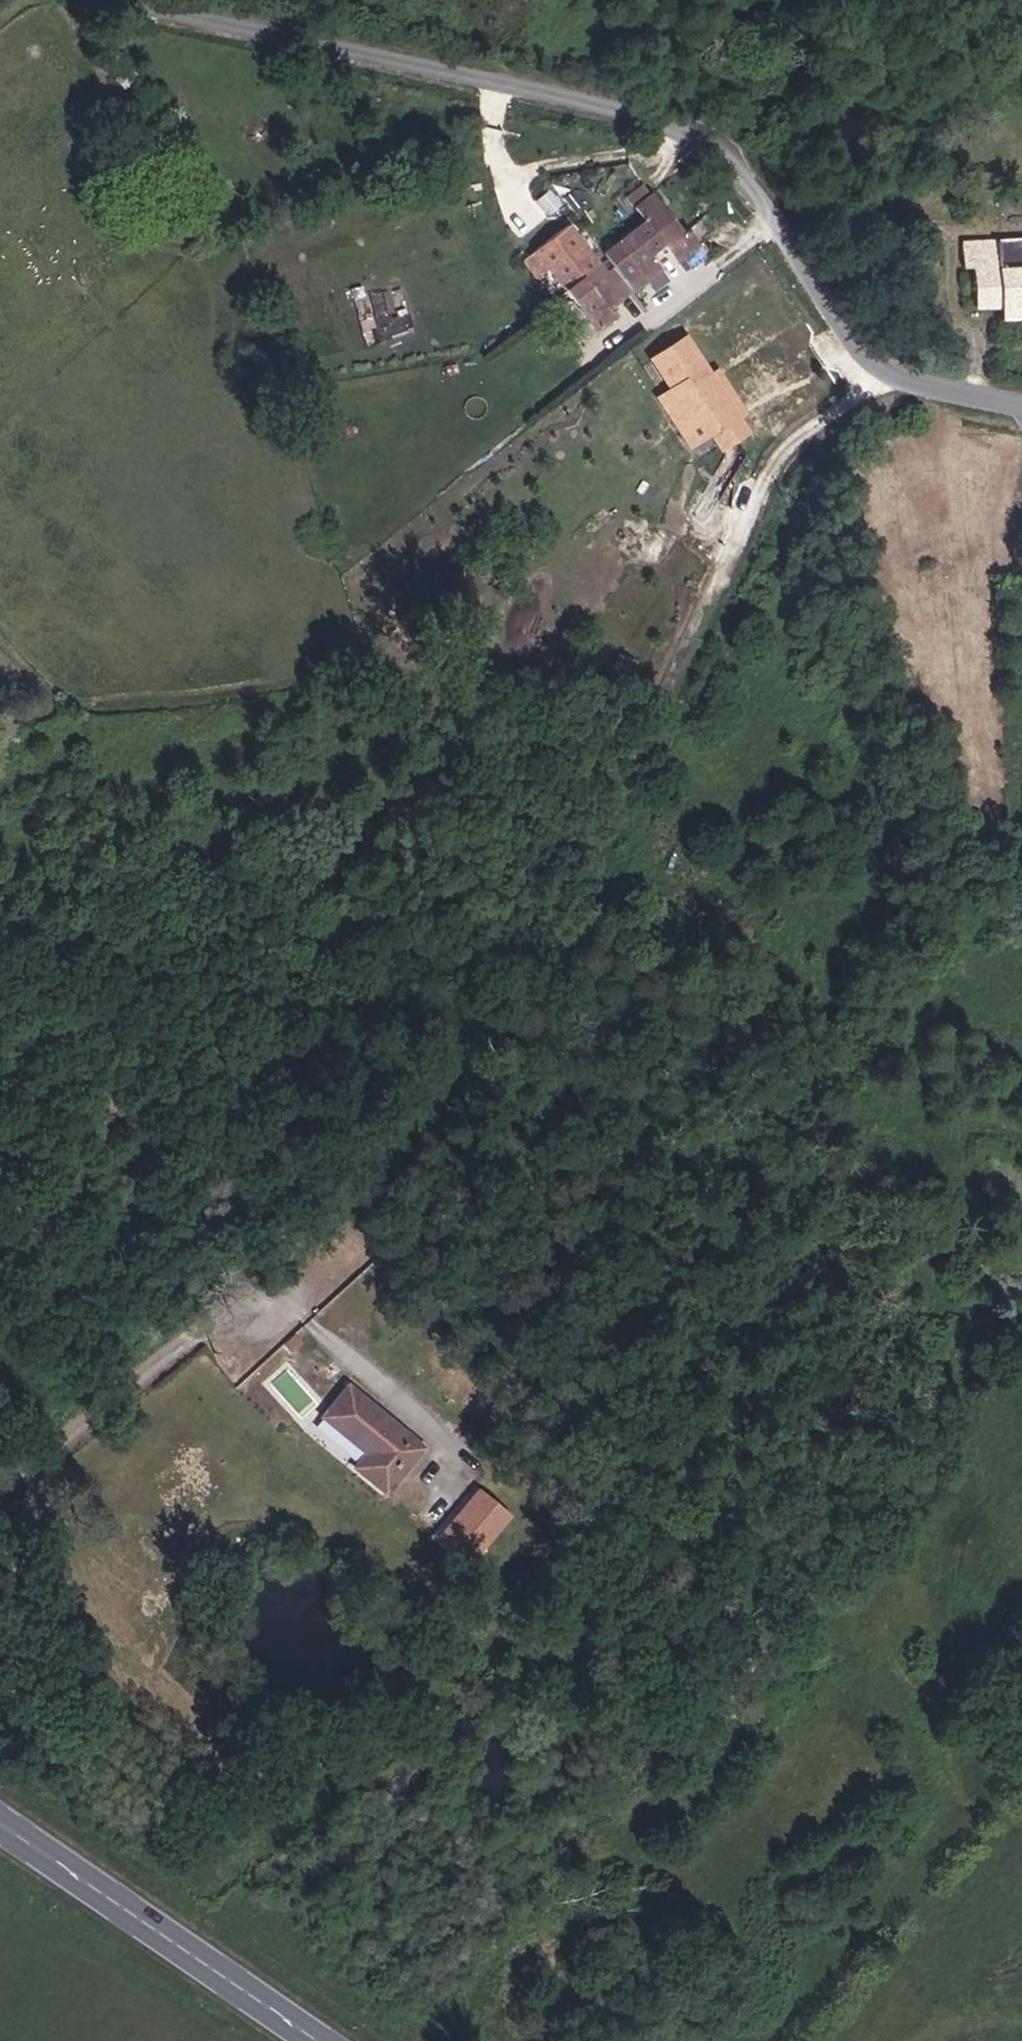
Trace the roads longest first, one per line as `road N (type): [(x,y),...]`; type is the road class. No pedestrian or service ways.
road 1 (unclassified): [(138,0),(161,12),(621,112),(713,149),(854,340),(914,378),(1021,403)]
road 2 (primary): [(317,2040),(0,1823)]

